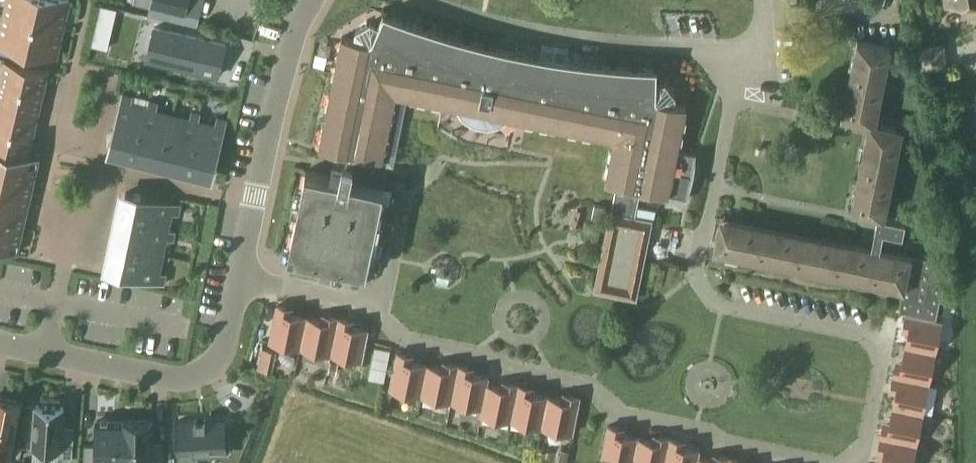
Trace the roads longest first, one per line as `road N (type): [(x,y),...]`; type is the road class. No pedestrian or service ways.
road 1 (residential): [(242,274),(227,345),(195,376),(0,343)]
road 2 (residential): [(242,274),(291,54),(314,0)]

